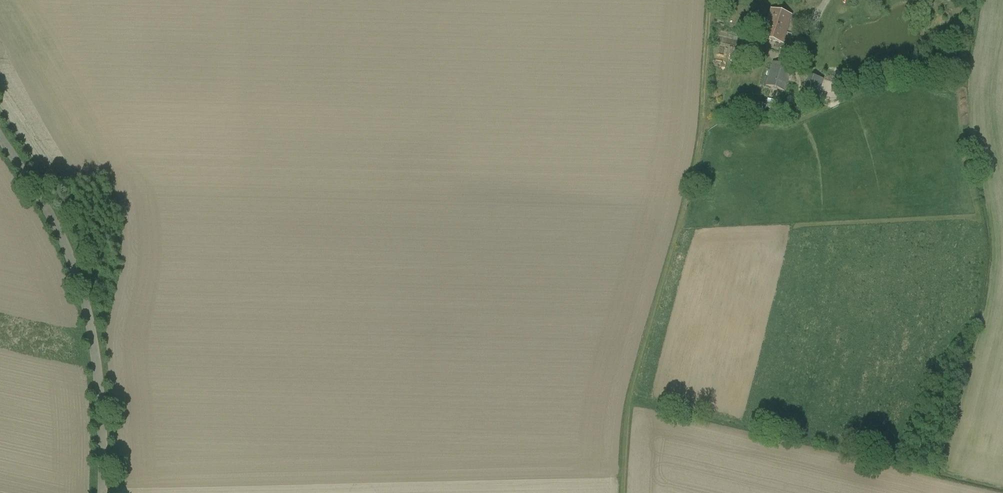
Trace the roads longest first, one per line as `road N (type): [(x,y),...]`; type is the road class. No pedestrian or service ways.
road 1 (track): [(626,492),(633,406),(692,184),(711,0)]
road 2 (unclassified): [(101,492),(104,437),(87,303),(0,143)]

